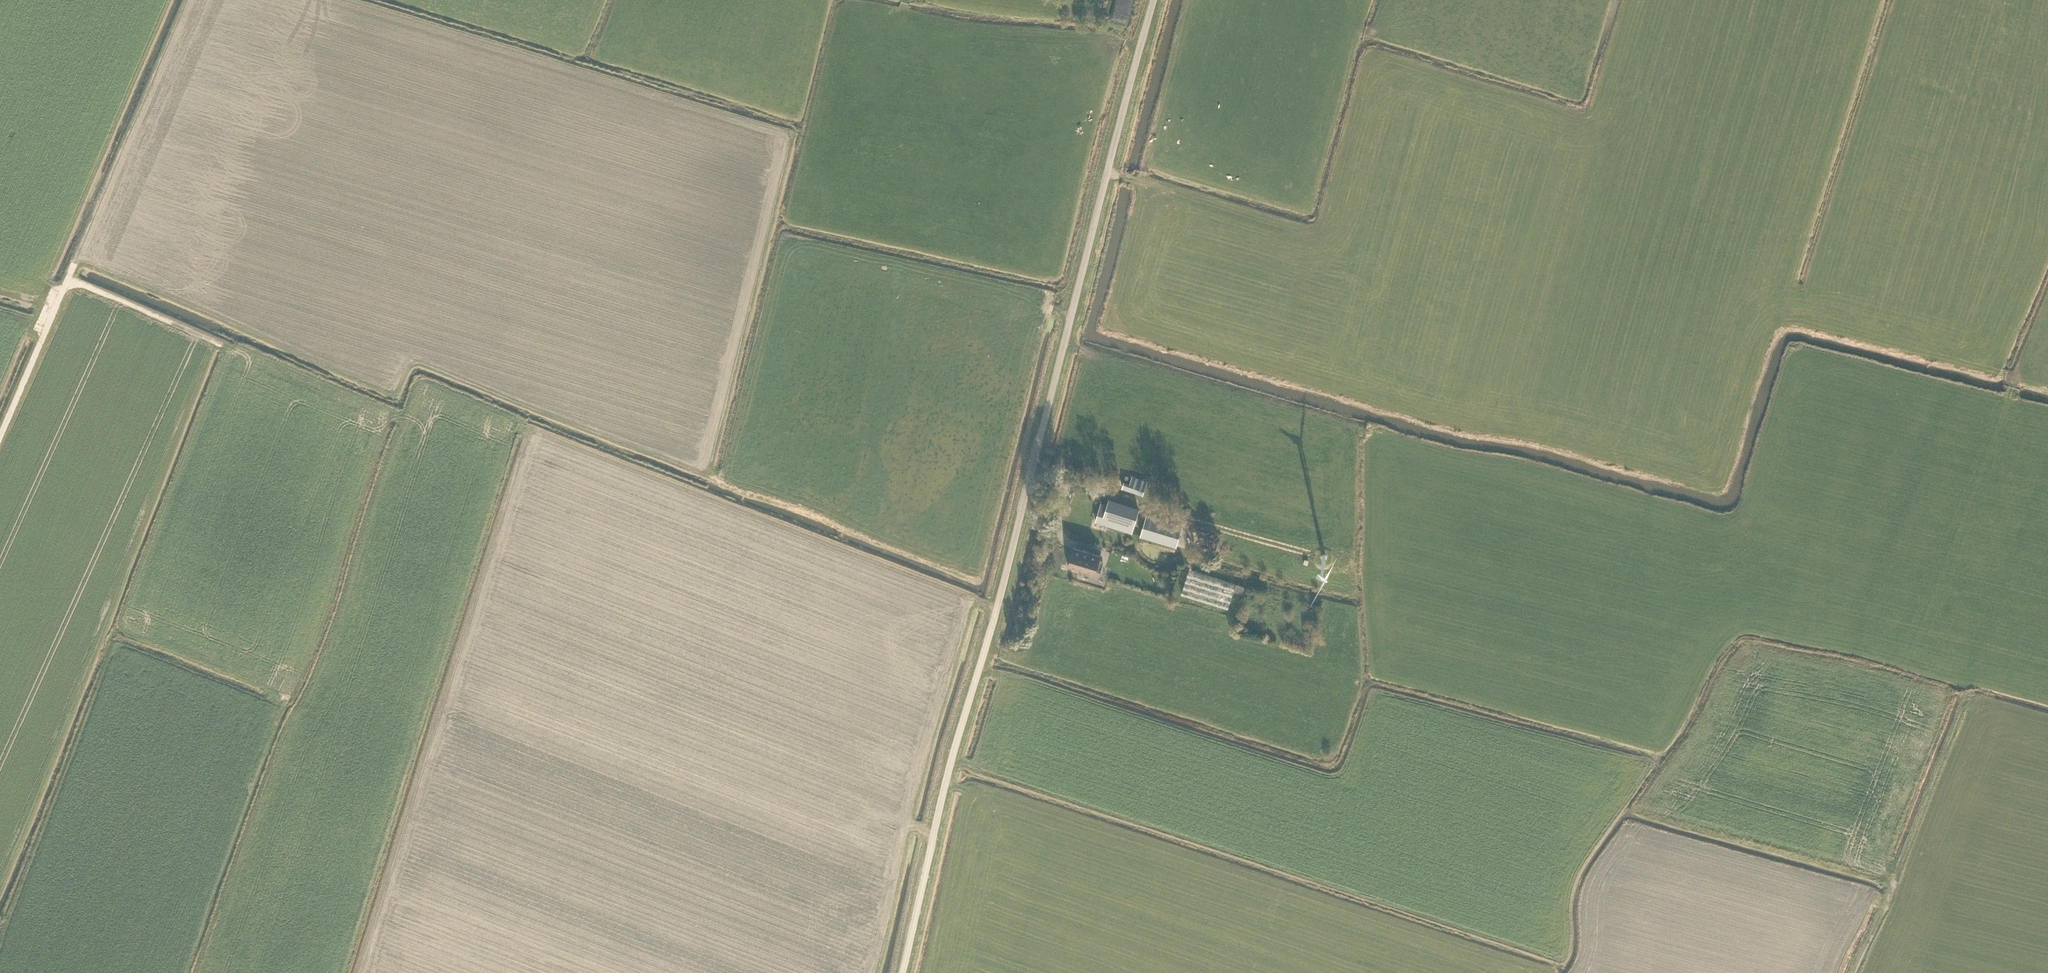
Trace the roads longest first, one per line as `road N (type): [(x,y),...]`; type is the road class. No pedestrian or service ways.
road 1 (unclassified): [(902,972),(1154,0)]
road 2 (track): [(0,431),(75,263)]
road 3 (track): [(1147,507),(1309,553)]
road 4 (track): [(69,277),(221,344)]

